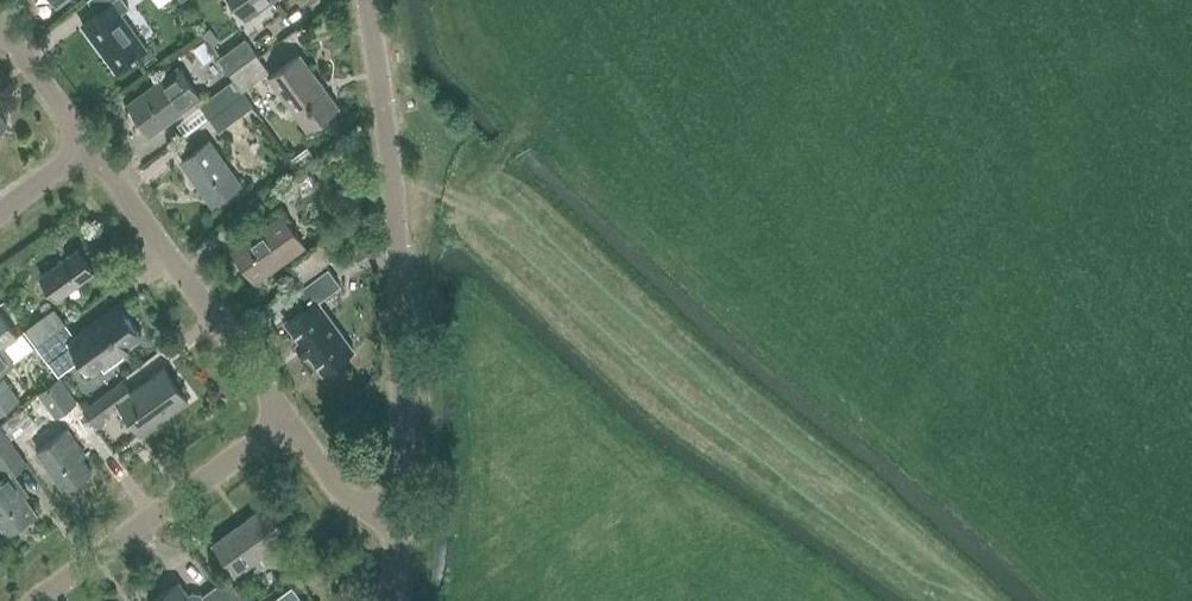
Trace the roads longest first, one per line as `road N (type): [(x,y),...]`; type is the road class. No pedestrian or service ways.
road 1 (track): [(975,600),(686,379),(490,215),(393,174)]
road 2 (residential): [(399,513),(400,285),(367,0)]
road 3 (residential): [(286,419),(88,150)]
road 4 (residential): [(38,600),(286,419)]
road 5 (residential): [(88,150),(0,21)]
road 6 (residential): [(399,513),(347,497),(286,419)]

